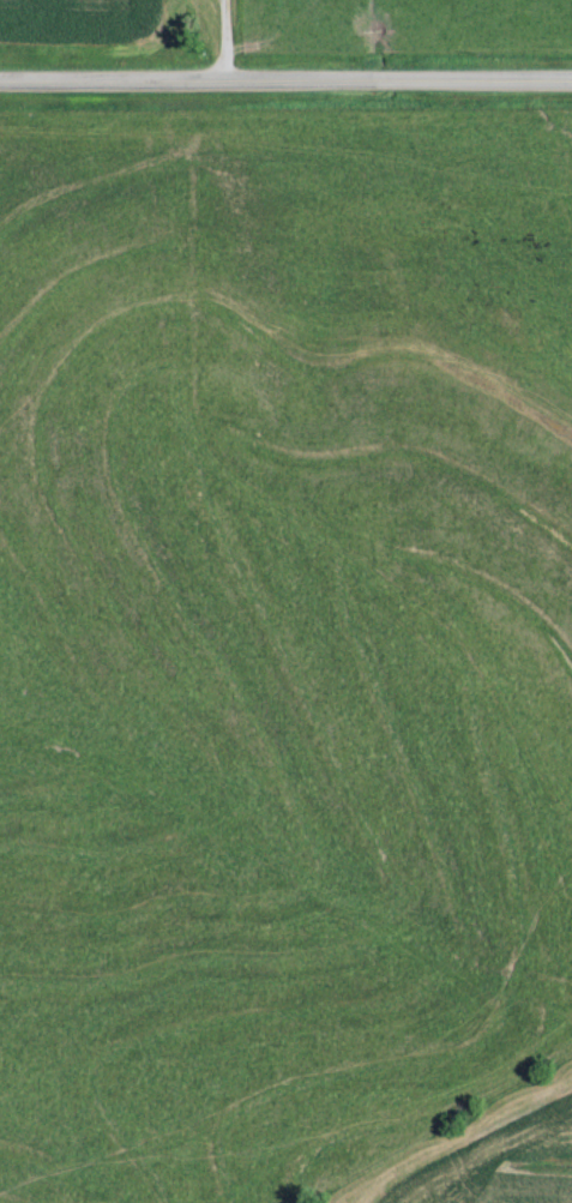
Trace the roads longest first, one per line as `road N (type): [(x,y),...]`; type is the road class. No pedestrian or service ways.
road 1 (tertiary): [(571,77),(0,77)]

